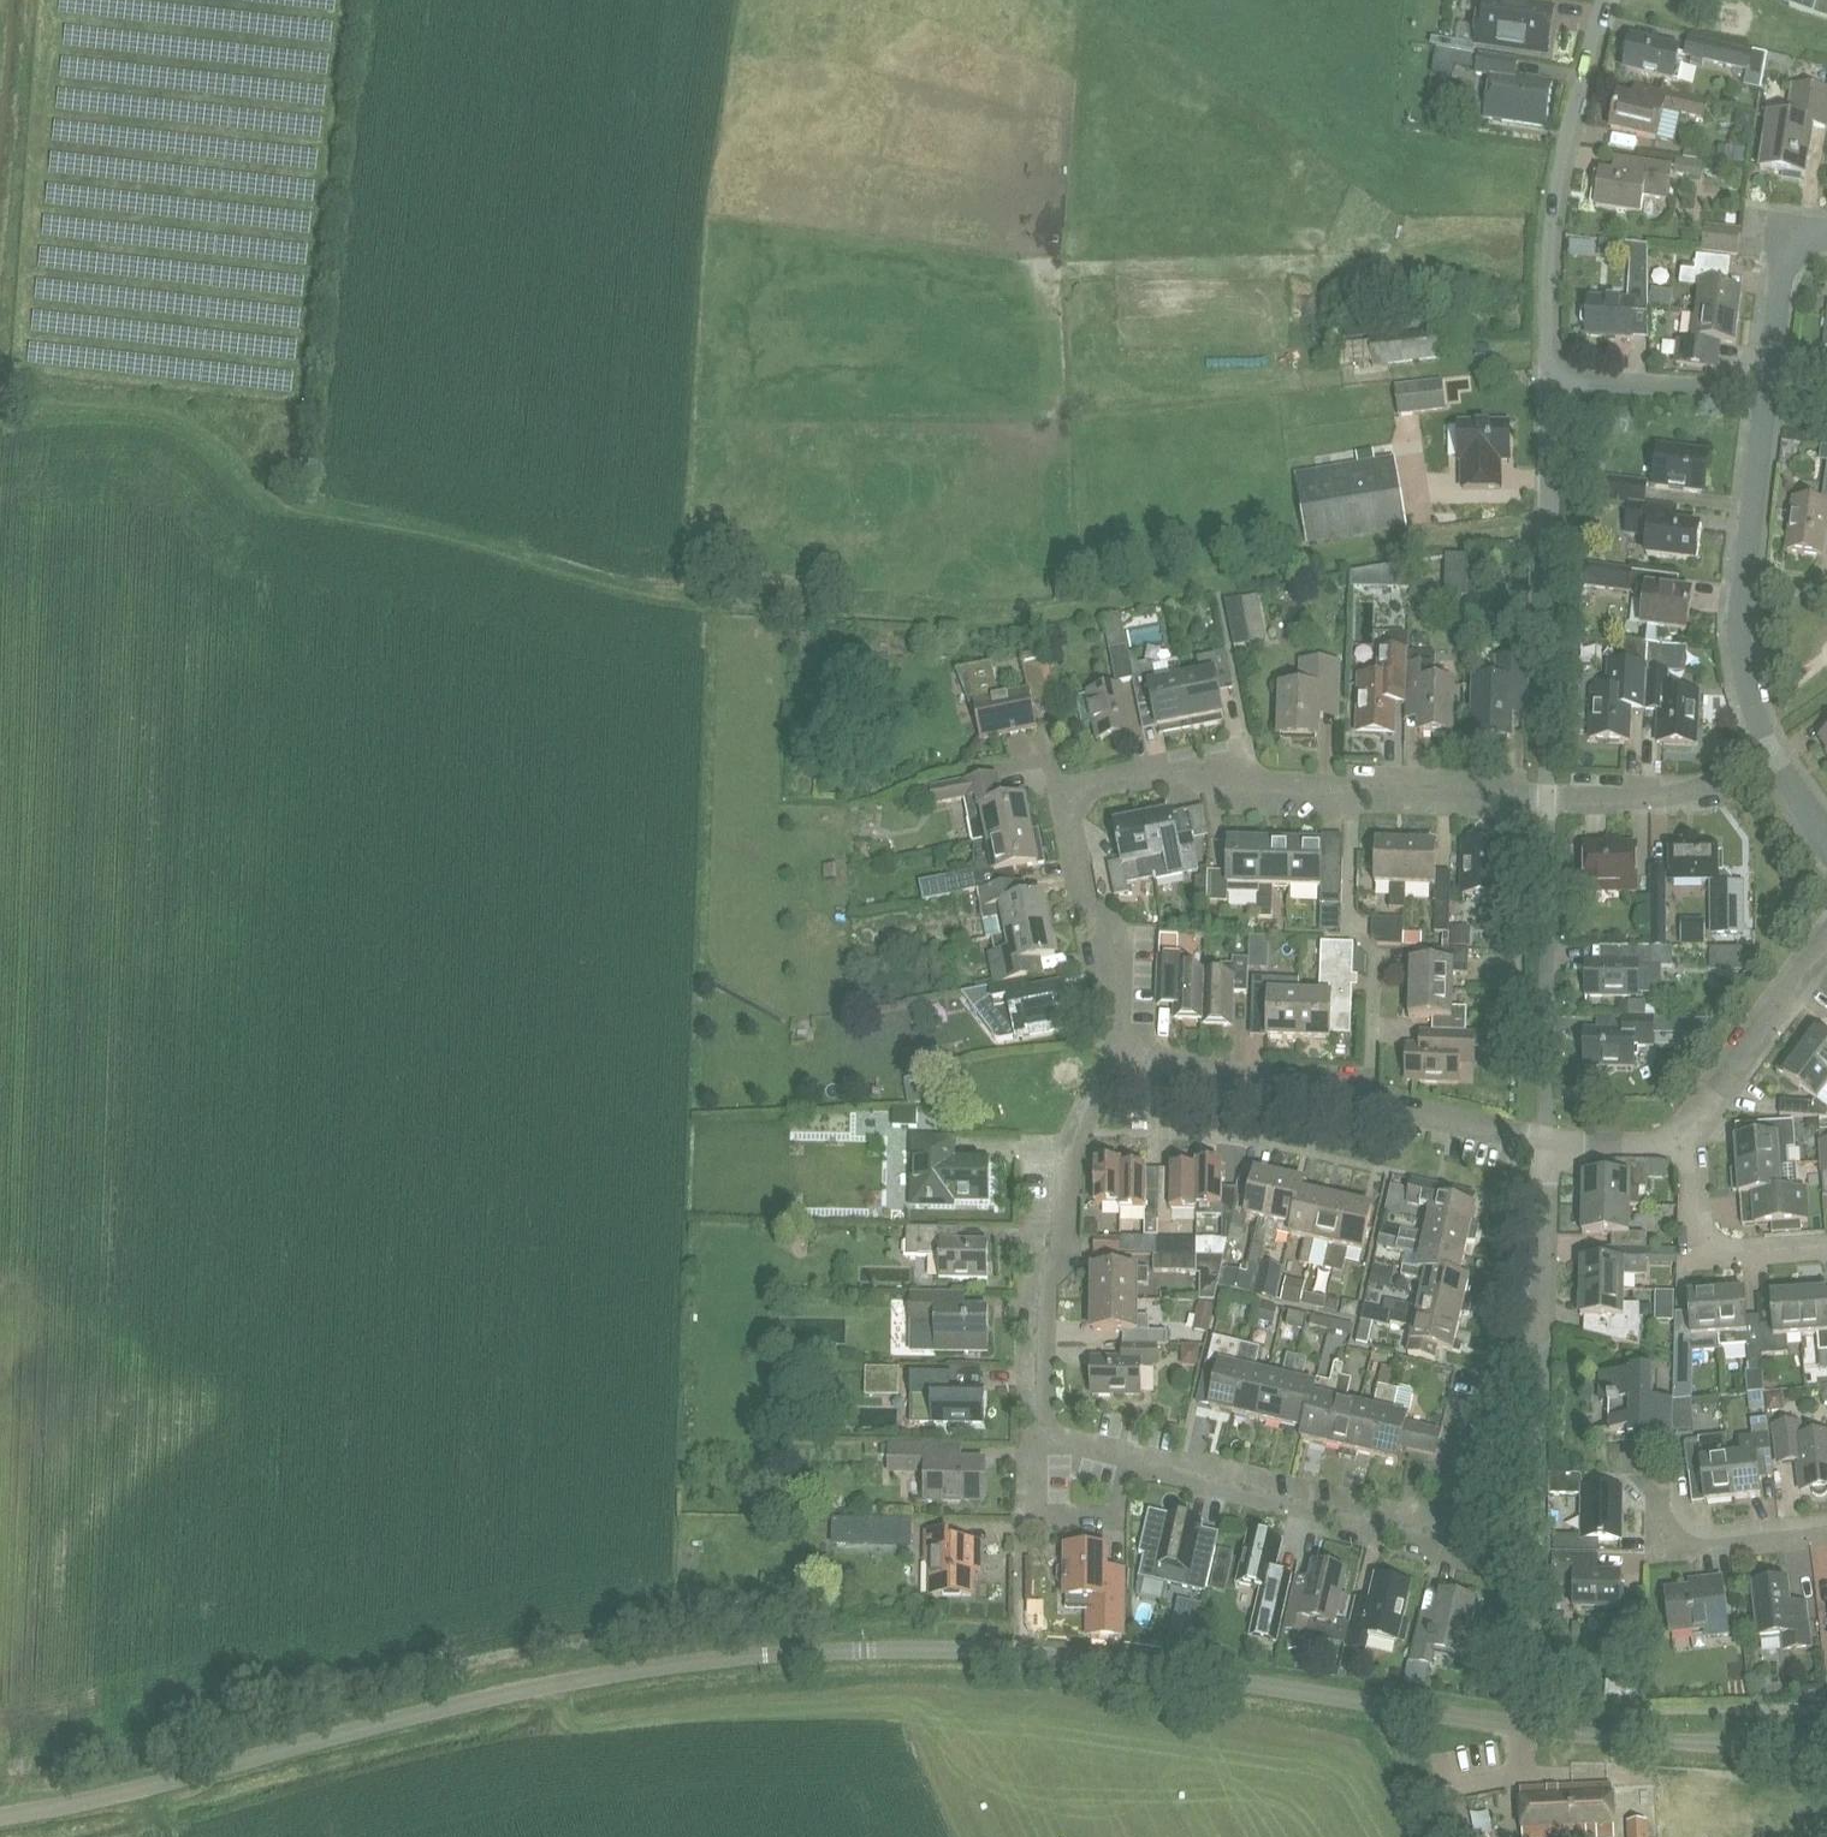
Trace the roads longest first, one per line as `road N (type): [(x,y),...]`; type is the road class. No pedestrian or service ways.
road 1 (unclassified): [(0,1819),(521,1690),(637,1669),(864,1651),(1020,1654),(1148,1668),(1623,1739),(1826,1745)]
road 2 (track): [(1316,558),(1014,629),(610,591),(509,555),(313,516),(196,425),(157,411),(18,409)]
road 3 (residential): [(1538,1367),(1478,1388),(1457,1545),(1124,1479),(1026,1469),(1021,1438),(1047,1196),(1082,1105),(1114,1078)]
road 4 (residential): [(1114,1078),(1131,1025),(1072,797),(1217,755),(1233,799),(1555,799)]
road 5 (residential): [(1543,1147),(1114,1078)]
road 6 (residential): [(1555,799),(1555,391)]
road 7 (residential): [(1555,391),(1562,169),(1606,0)]
road 8 (residential): [(1543,1147),(1555,799)]
road 9 (residential): [(1690,1142),(1694,1121),(1826,940)]
road 10 (residential): [(1826,1246),(1709,1252),(1696,1238),(1690,1142)]
road 11 (residential): [(1555,799),(1692,789),(1776,753)]
road 12 (residential): [(1538,1367),(1543,1147)]
road 13 (residential): [(1654,1499),(1658,1535),(1688,1552),(1826,1534)]
road 14 (residential): [(1761,398),(1555,391)]
road 15 (tertiary): [(1761,398),(1786,256),(1826,241)]
road 16 (tertiary): [(1748,581),(1761,398)]
road 17 (tertiary): [(1776,753),(1742,689),(1748,581)]
road 18 (residential): [(1690,1142),(1656,1150),(1543,1147)]

